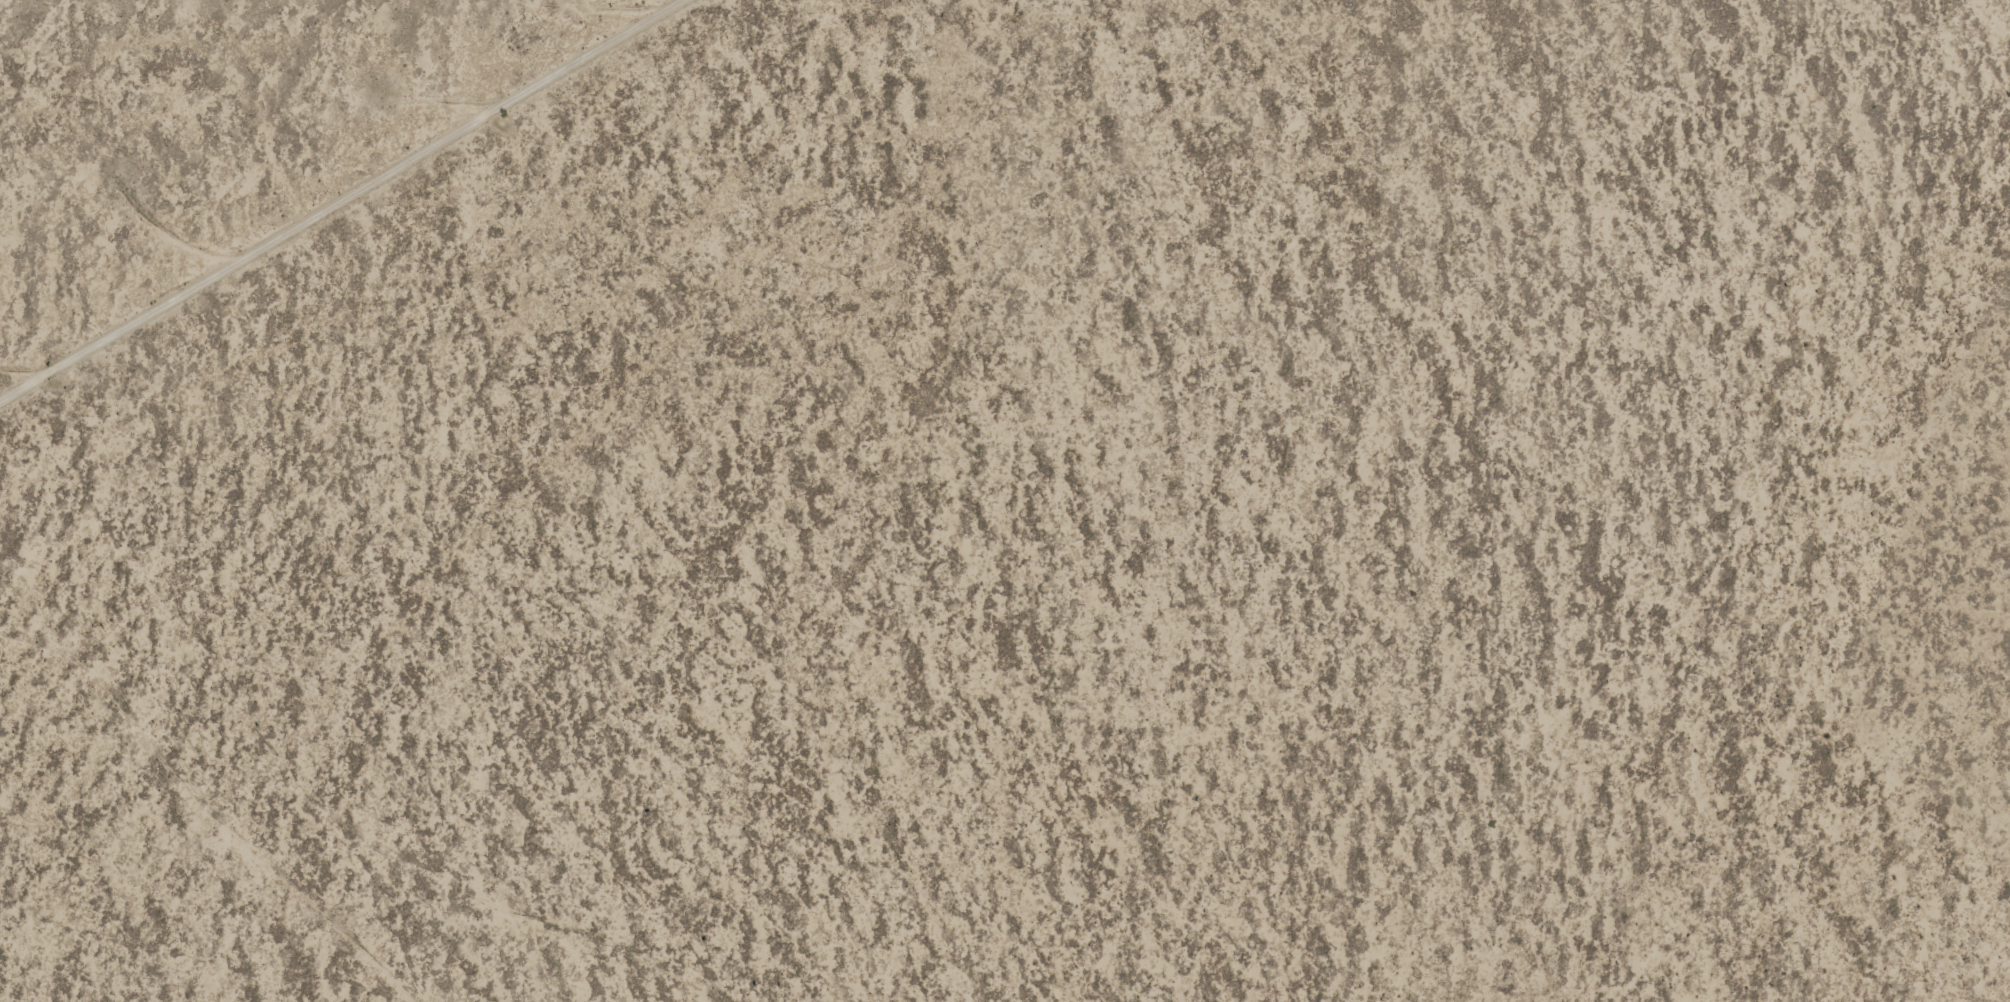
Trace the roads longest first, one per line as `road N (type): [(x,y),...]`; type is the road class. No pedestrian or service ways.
road 1 (track): [(696,0),(0,409)]

